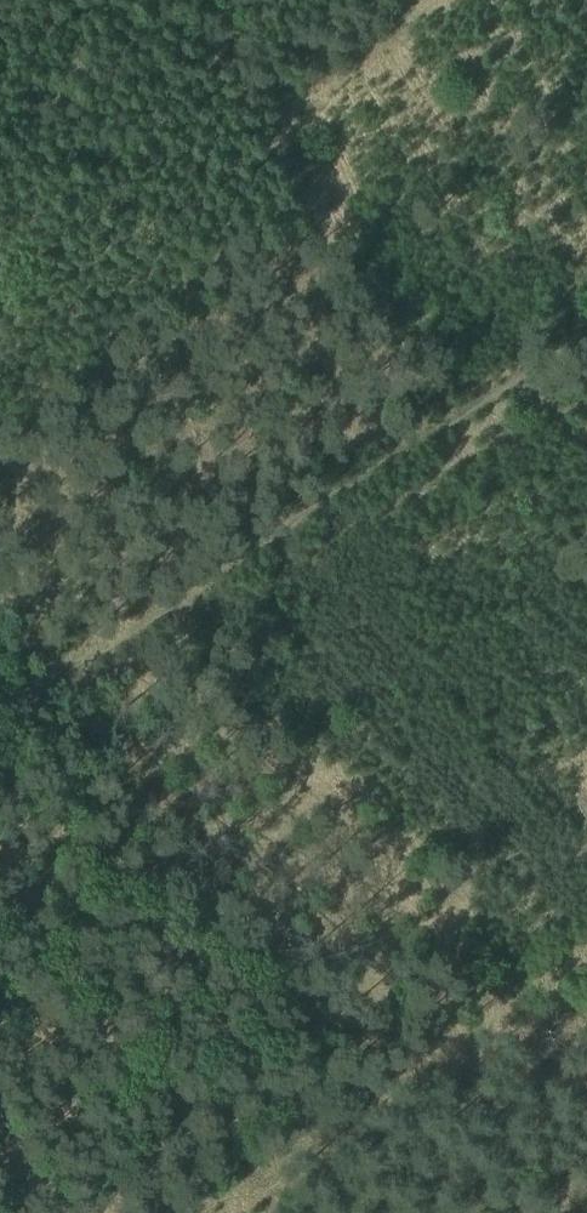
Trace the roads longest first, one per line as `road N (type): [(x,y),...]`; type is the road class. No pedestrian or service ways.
road 1 (track): [(586,334),(9,708)]

